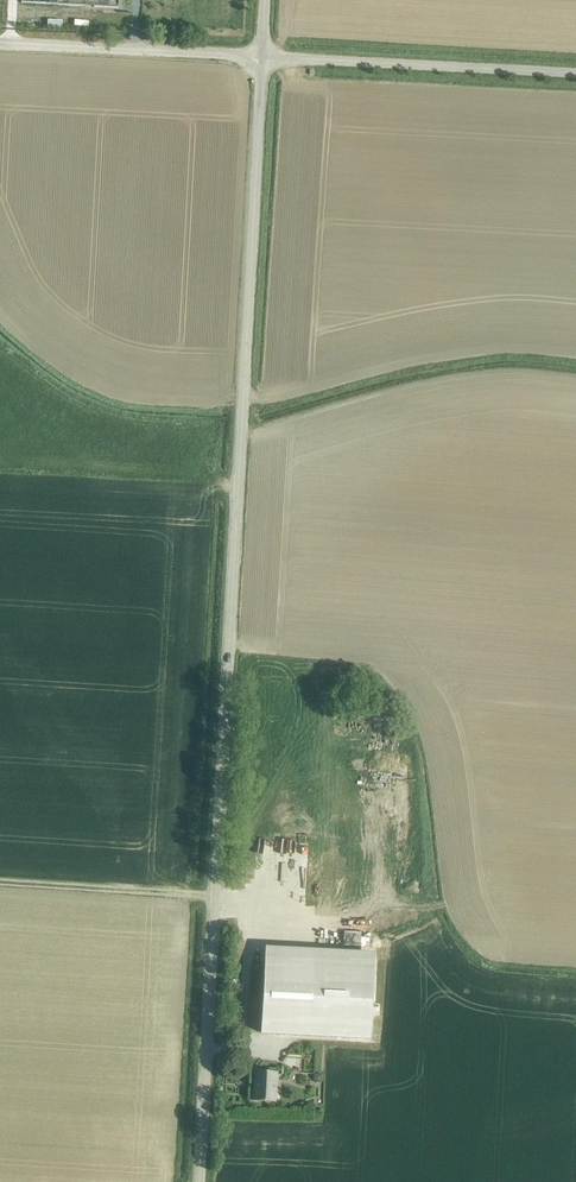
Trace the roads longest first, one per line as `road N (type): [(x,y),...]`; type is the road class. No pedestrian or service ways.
road 1 (unclassified): [(198,1181),(262,55)]
road 2 (unclassified): [(575,70),(262,55)]
road 3 (unclassified): [(0,40),(262,55)]
road 4 (track): [(213,893),(0,881)]

